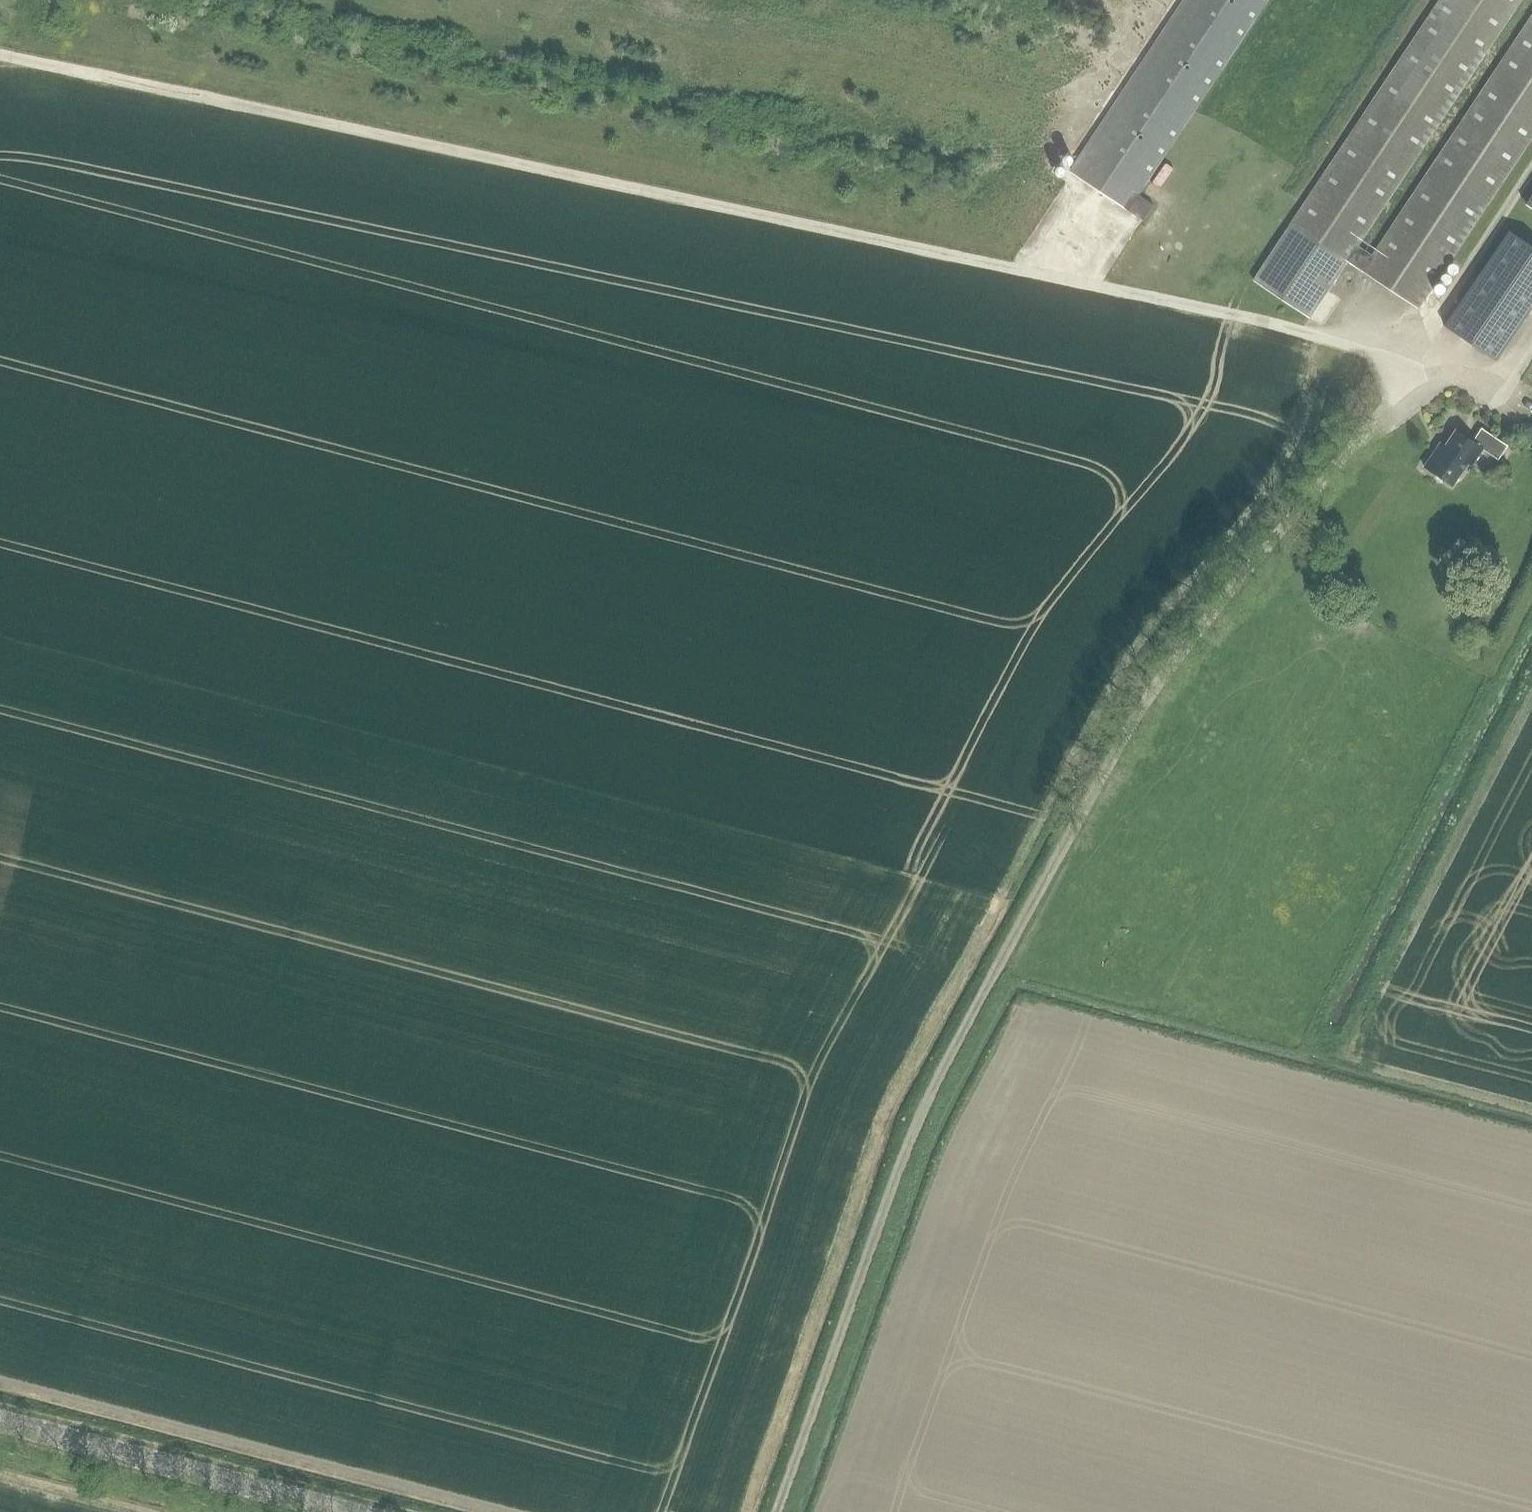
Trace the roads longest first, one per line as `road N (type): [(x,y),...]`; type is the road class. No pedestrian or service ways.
road 1 (tertiary): [(0,1422),(347,1511)]

